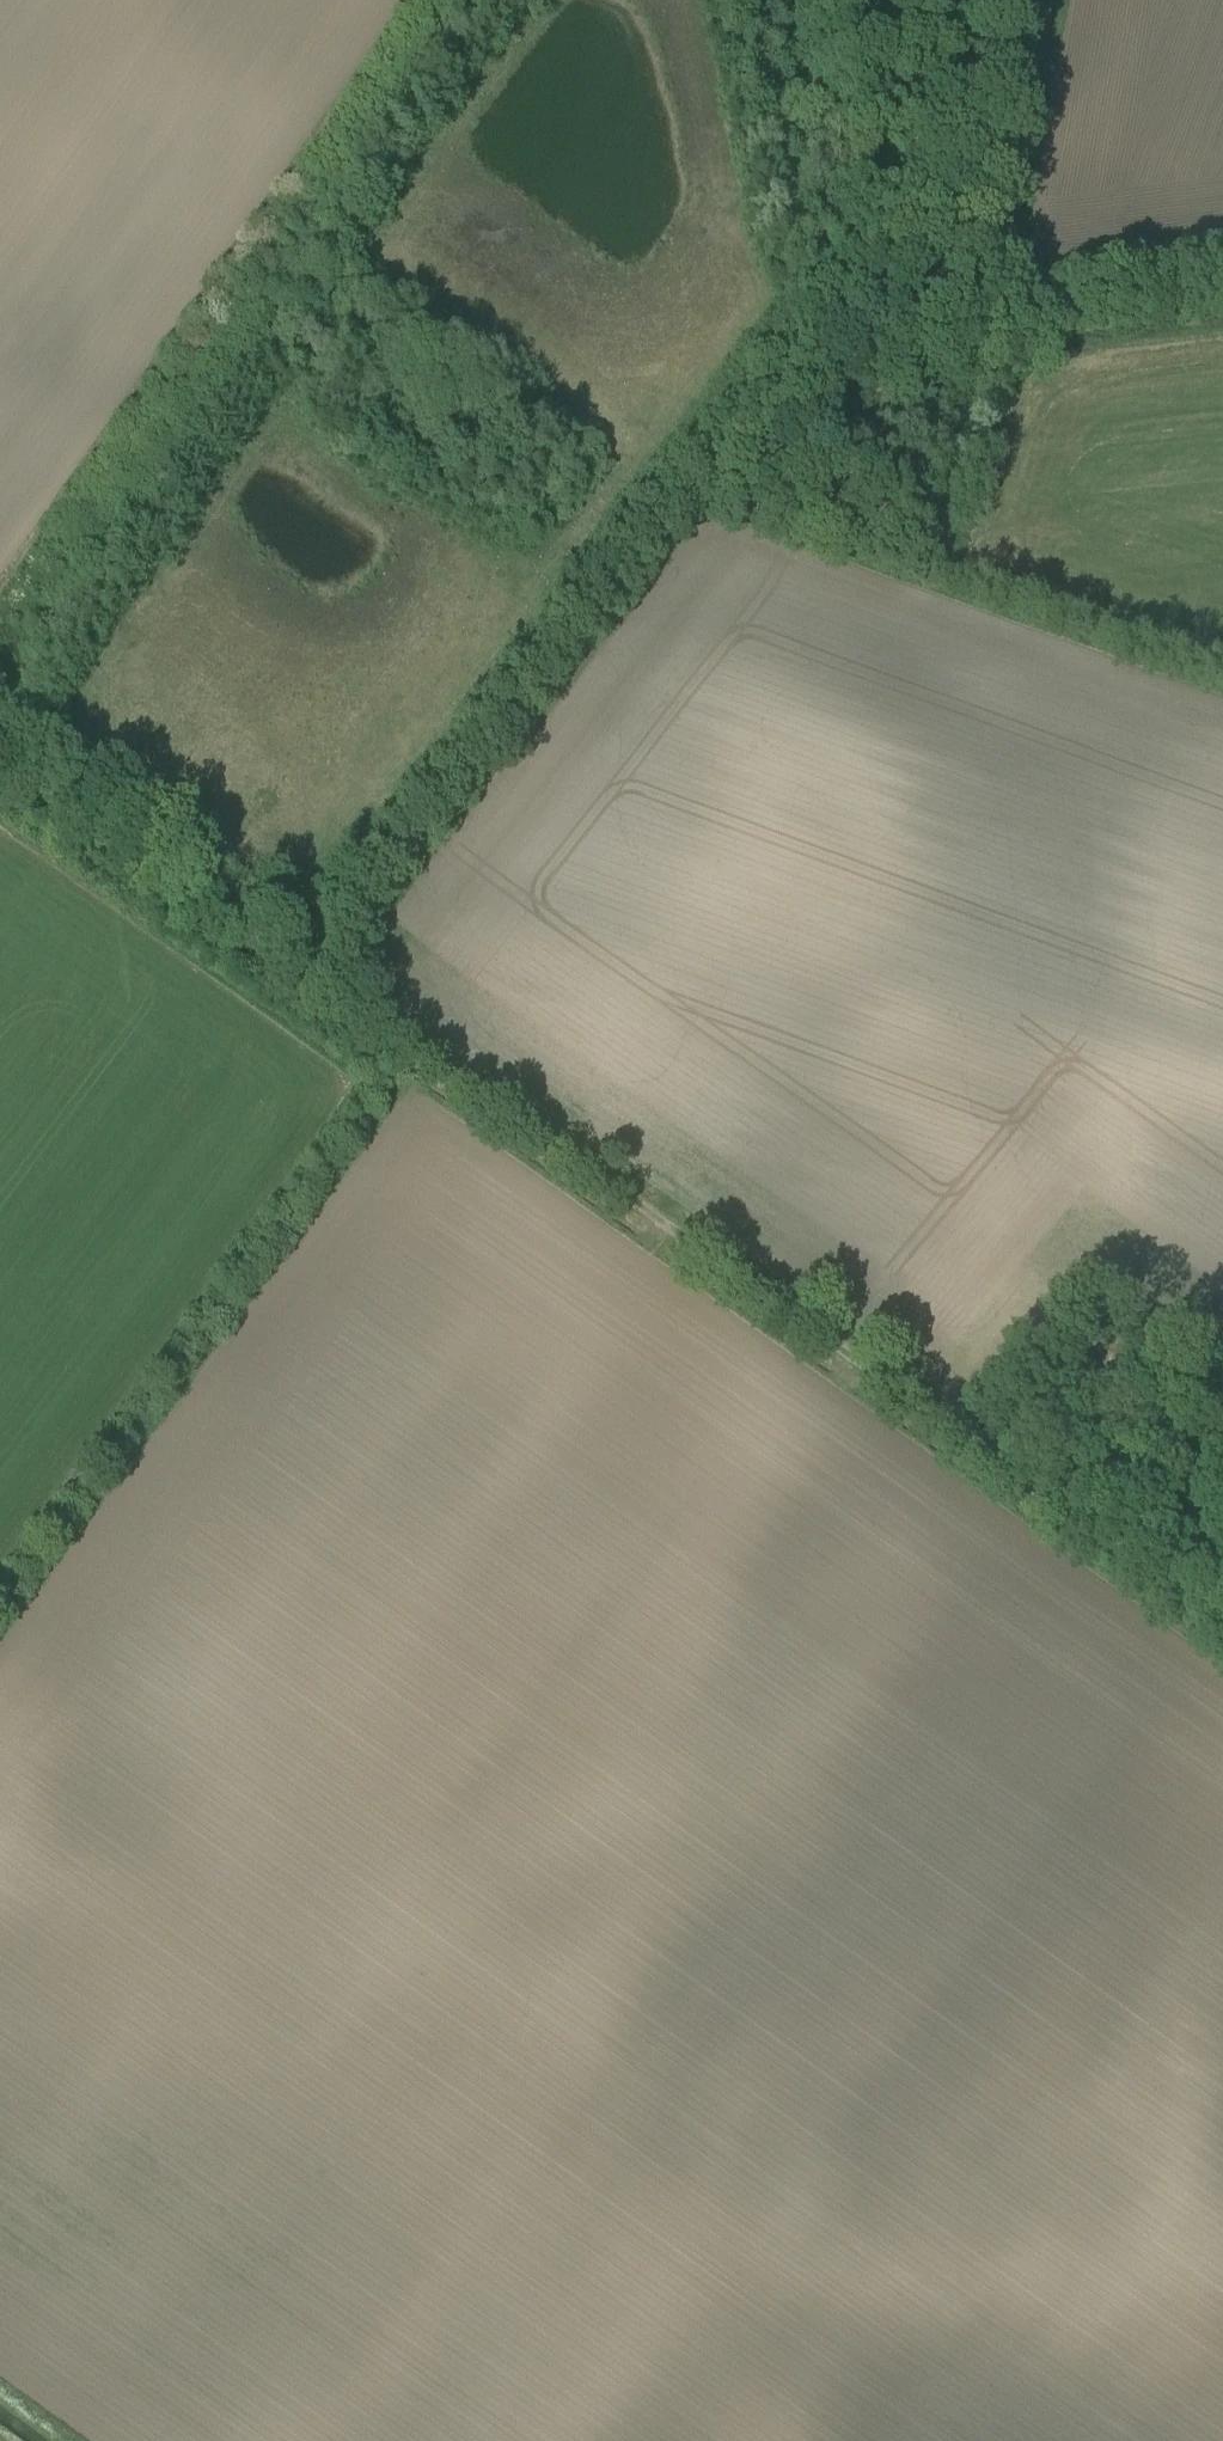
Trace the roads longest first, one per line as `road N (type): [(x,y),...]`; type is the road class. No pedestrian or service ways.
road 1 (track): [(1222,1632),(0,762)]

